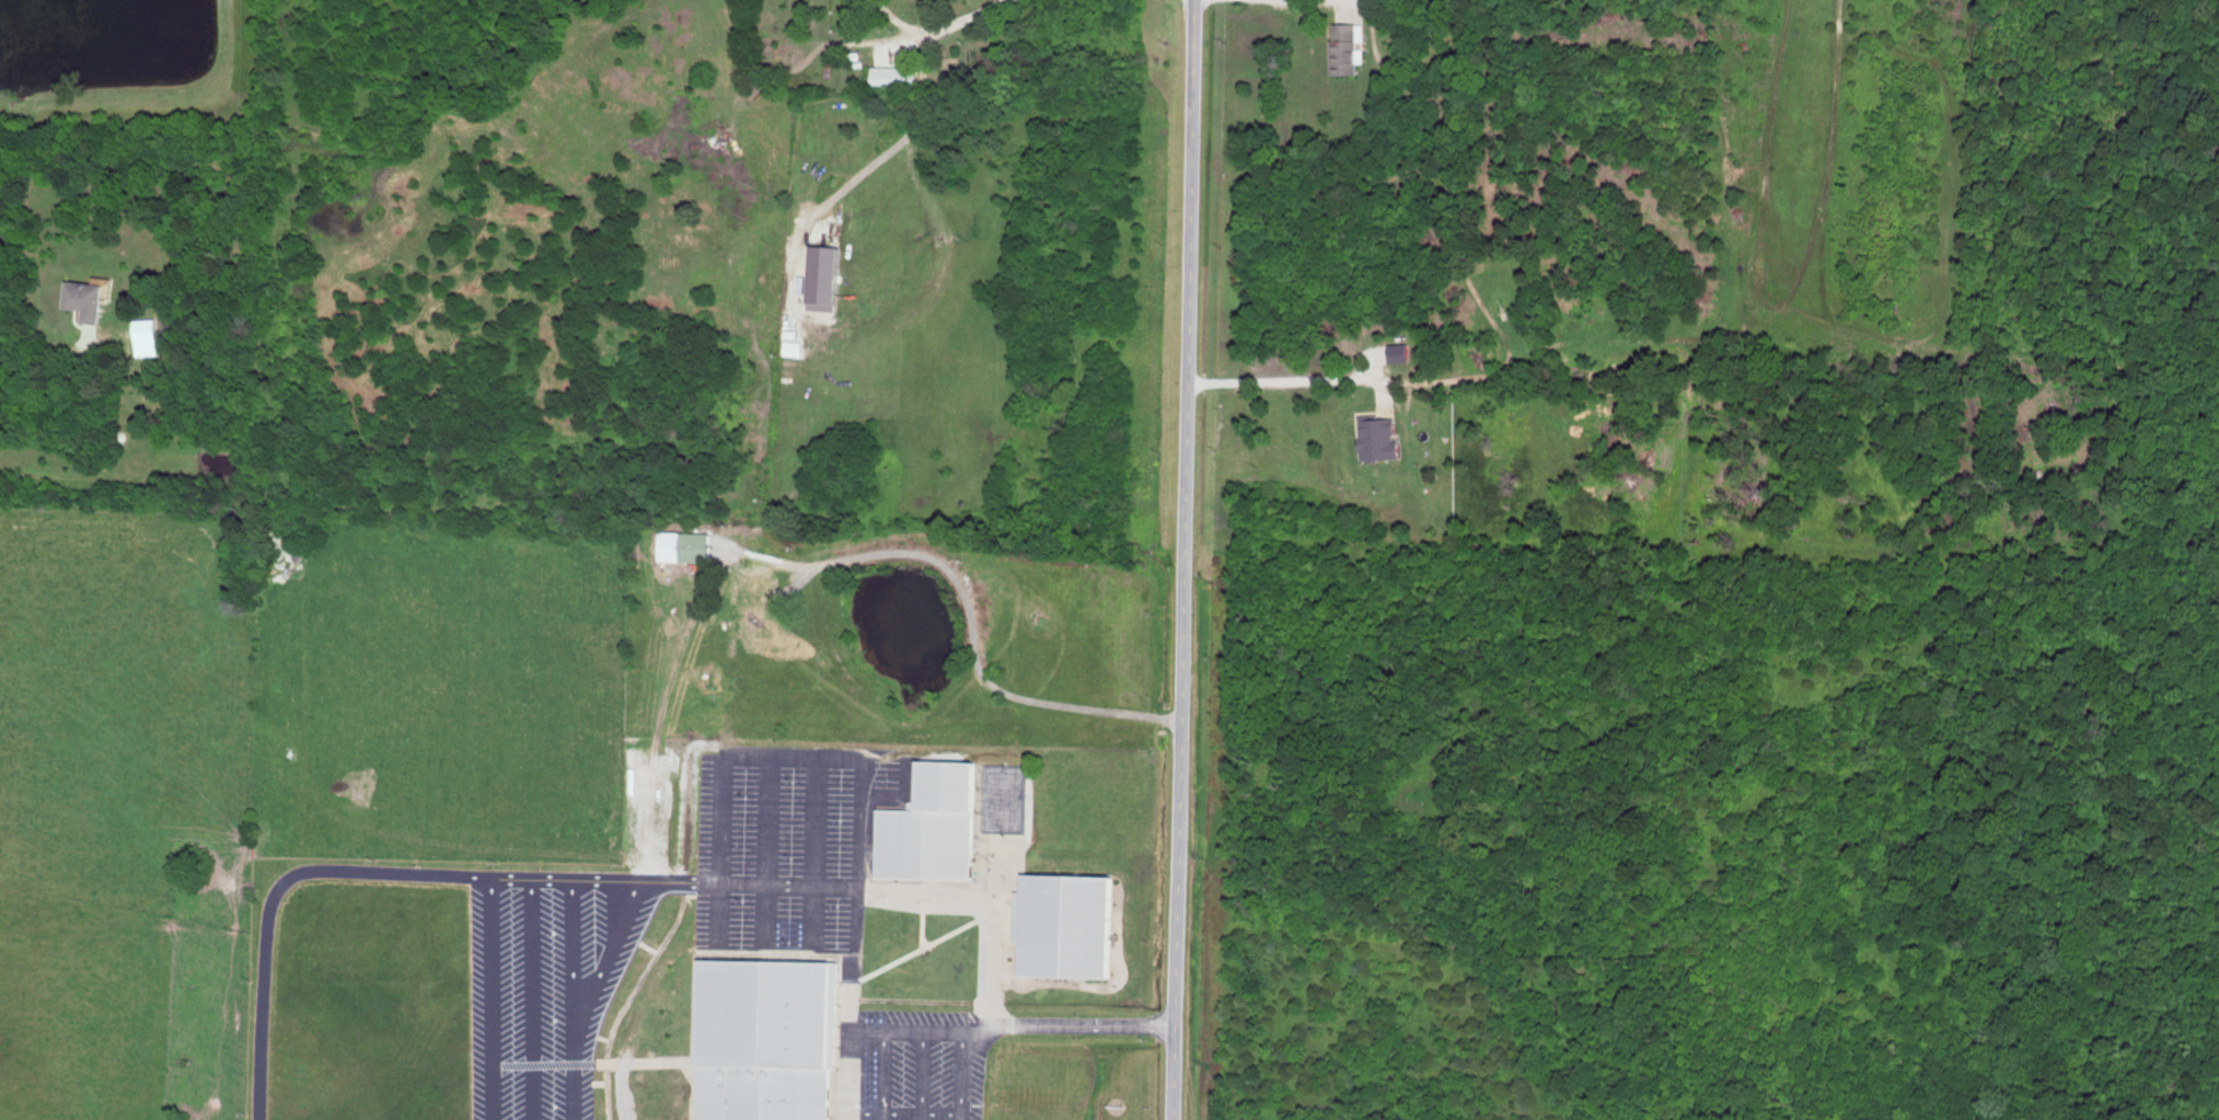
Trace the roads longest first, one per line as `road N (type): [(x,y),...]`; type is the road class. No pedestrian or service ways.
road 1 (tertiary): [(1169,1119),(1192,0)]

